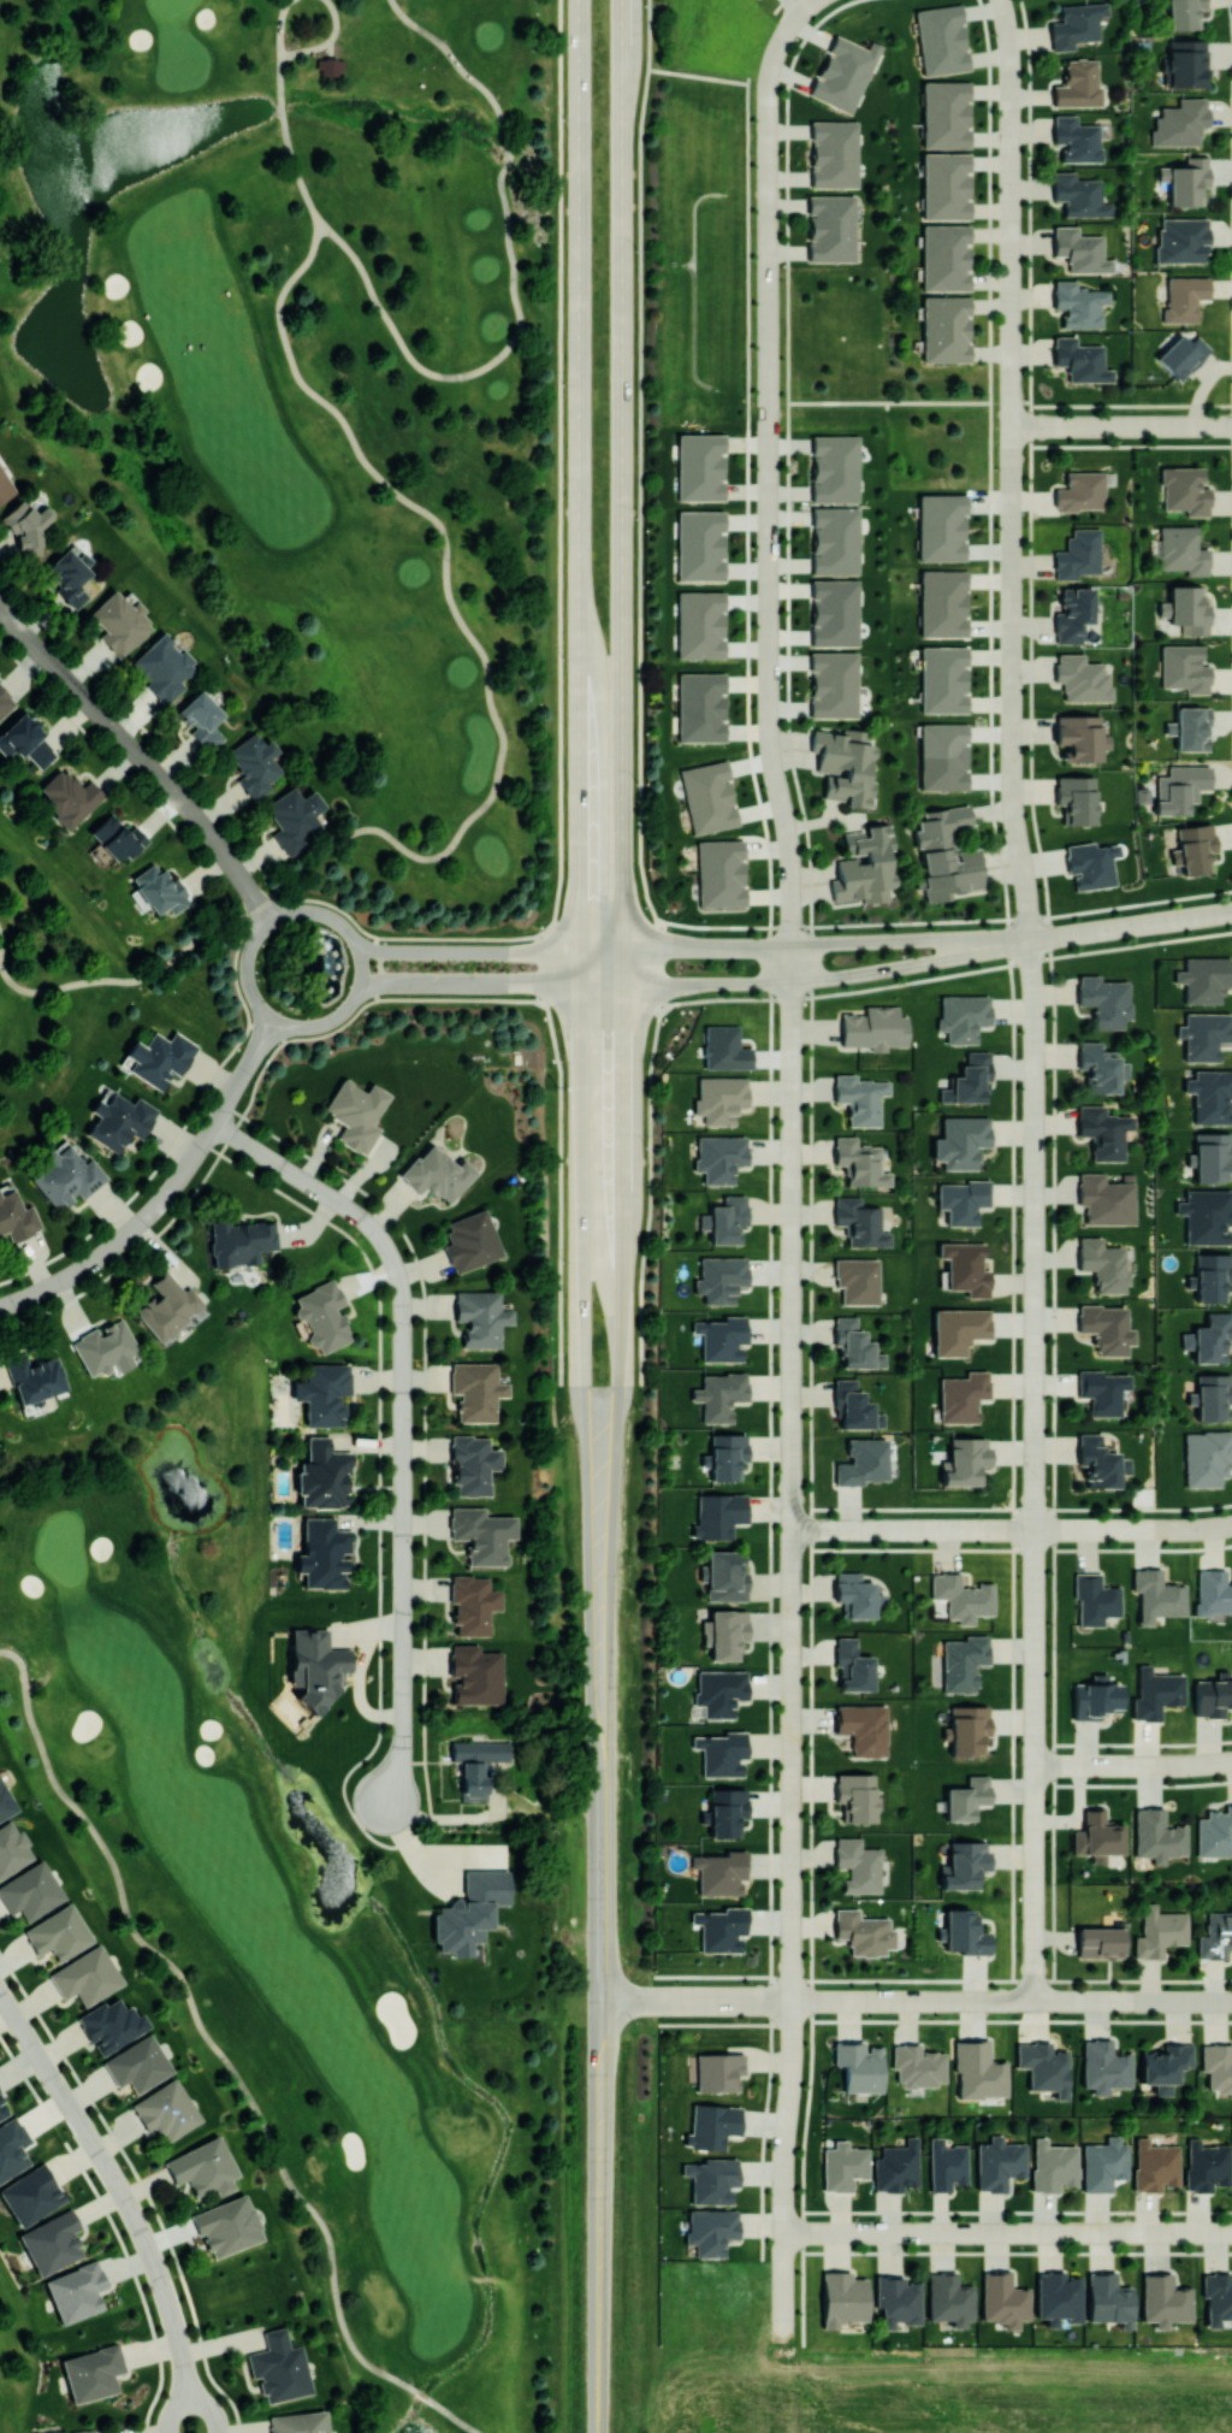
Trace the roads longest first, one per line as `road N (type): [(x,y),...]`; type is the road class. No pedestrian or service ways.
road 1 (secondary): [(622,1245),(622,0)]
road 2 (residential): [(1030,939),(1035,2001)]
road 3 (residential): [(792,2000),(792,946)]
road 4 (secondary): [(578,0),(578,984)]
road 5 (secondary): [(578,984),(602,1783)]
road 6 (residential): [(214,1122),(357,1212),(385,1242),(403,1288),(403,1732),(384,1802)]
road 7 (secondary): [(602,1783),(622,1245)]
road 8 (residential): [(0,1991),(143,2234),(178,2334),(192,2432)]
road 9 (residential): [(770,727),(768,266)]
road 10 (residential): [(782,2231),(1231,2232)]
road 11 (residential): [(792,2000),(1231,2001)]
road 12 (residential): [(0,607),(186,805),(272,920)]
road 13 (secondary): [(602,2019),(598,2432)]
road 14 (residential): [(268,1014),(214,1122),(159,1204),(97,1258),(0,1306)]
road 15 (residential): [(353,999),(391,984),(710,982)]
road 16 (residential): [(272,920),(247,965),(259,1004),(292,1026),(333,1018),(359,987),(361,959),(350,934),(320,913),(272,920)]
road 17 (residential): [(792,1529),(1129,1529)]
road 18 (residential): [(683,949),(393,952),(350,934)]
road 19 (residential): [(710,982),(851,974),(1030,939)]
road 20 (residential): [(1012,488),(1012,793)]
road 21 (residential): [(1011,77),(1012,368)]
road 22 (residential): [(792,946),(792,856),(770,727)]
road 23 (residential): [(1012,426),(1231,426)]
road 24 (secondary): [(602,1783),(602,2000)]
road 25 (residential): [(1231,1762),(1035,1764)]
road 26 (residential): [(768,266),(768,79)]
road 27 (residential): [(782,2261),(787,2112)]
road 28 (residential): [(1012,793),(1030,939)]
road 29 (residential): [(658,2000),(792,2000)]
road 30 (residential): [(1157,922),(1030,939)]

